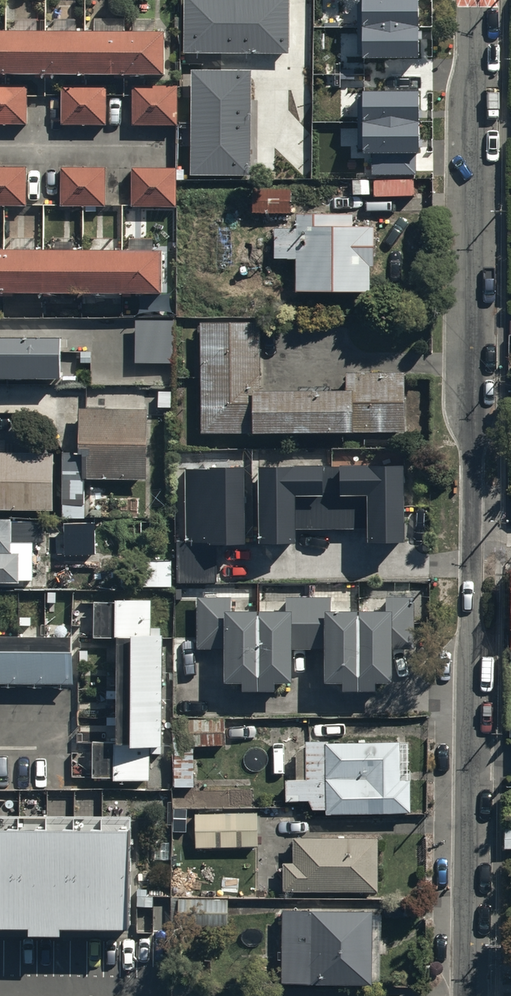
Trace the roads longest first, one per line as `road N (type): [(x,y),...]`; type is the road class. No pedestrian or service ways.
road 1 (residential): [(475,995),(478,0)]

